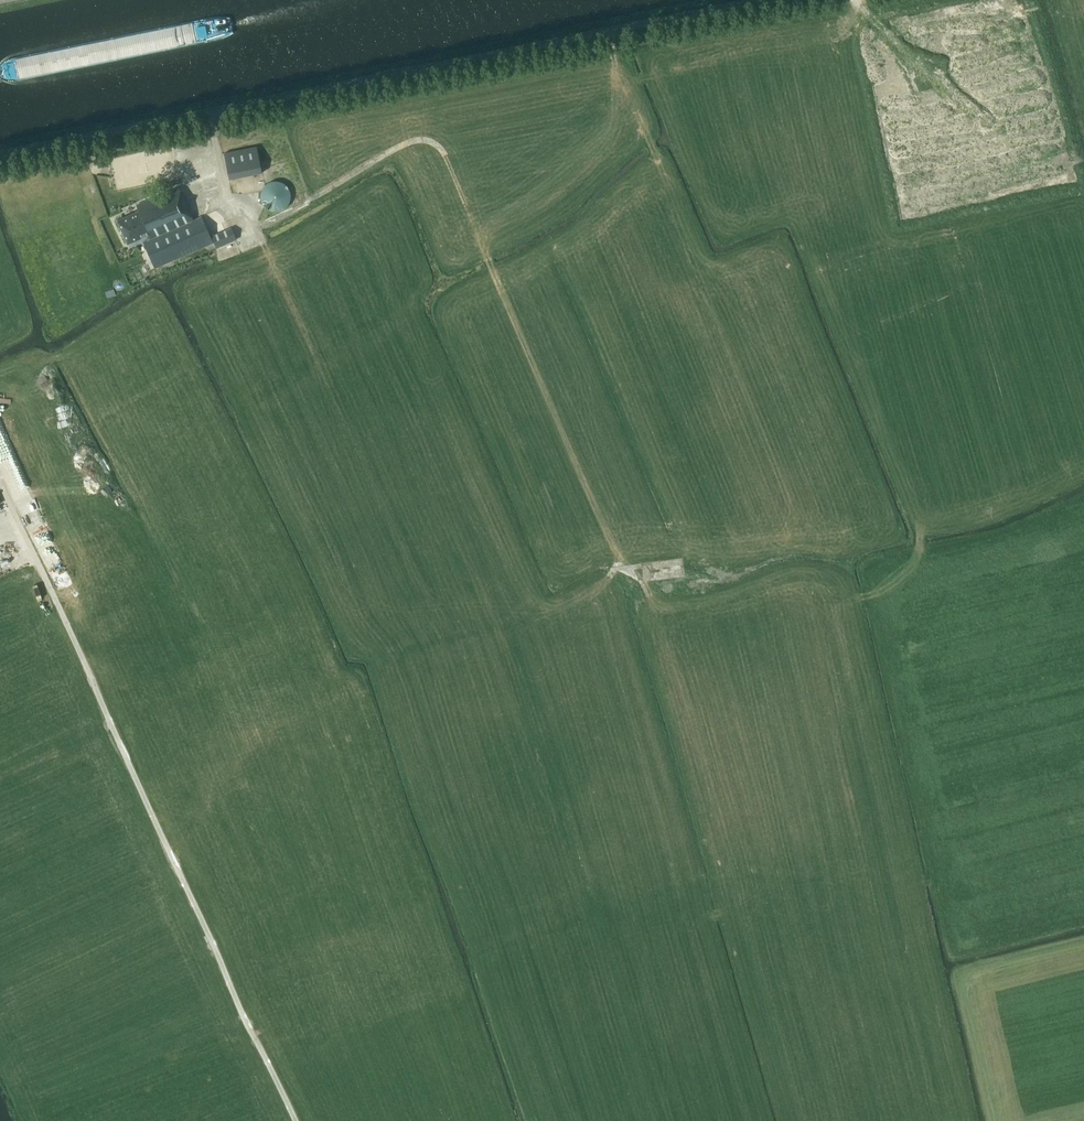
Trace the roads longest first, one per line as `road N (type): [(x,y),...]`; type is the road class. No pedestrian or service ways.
road 1 (unclassified): [(0,154),(758,0)]

